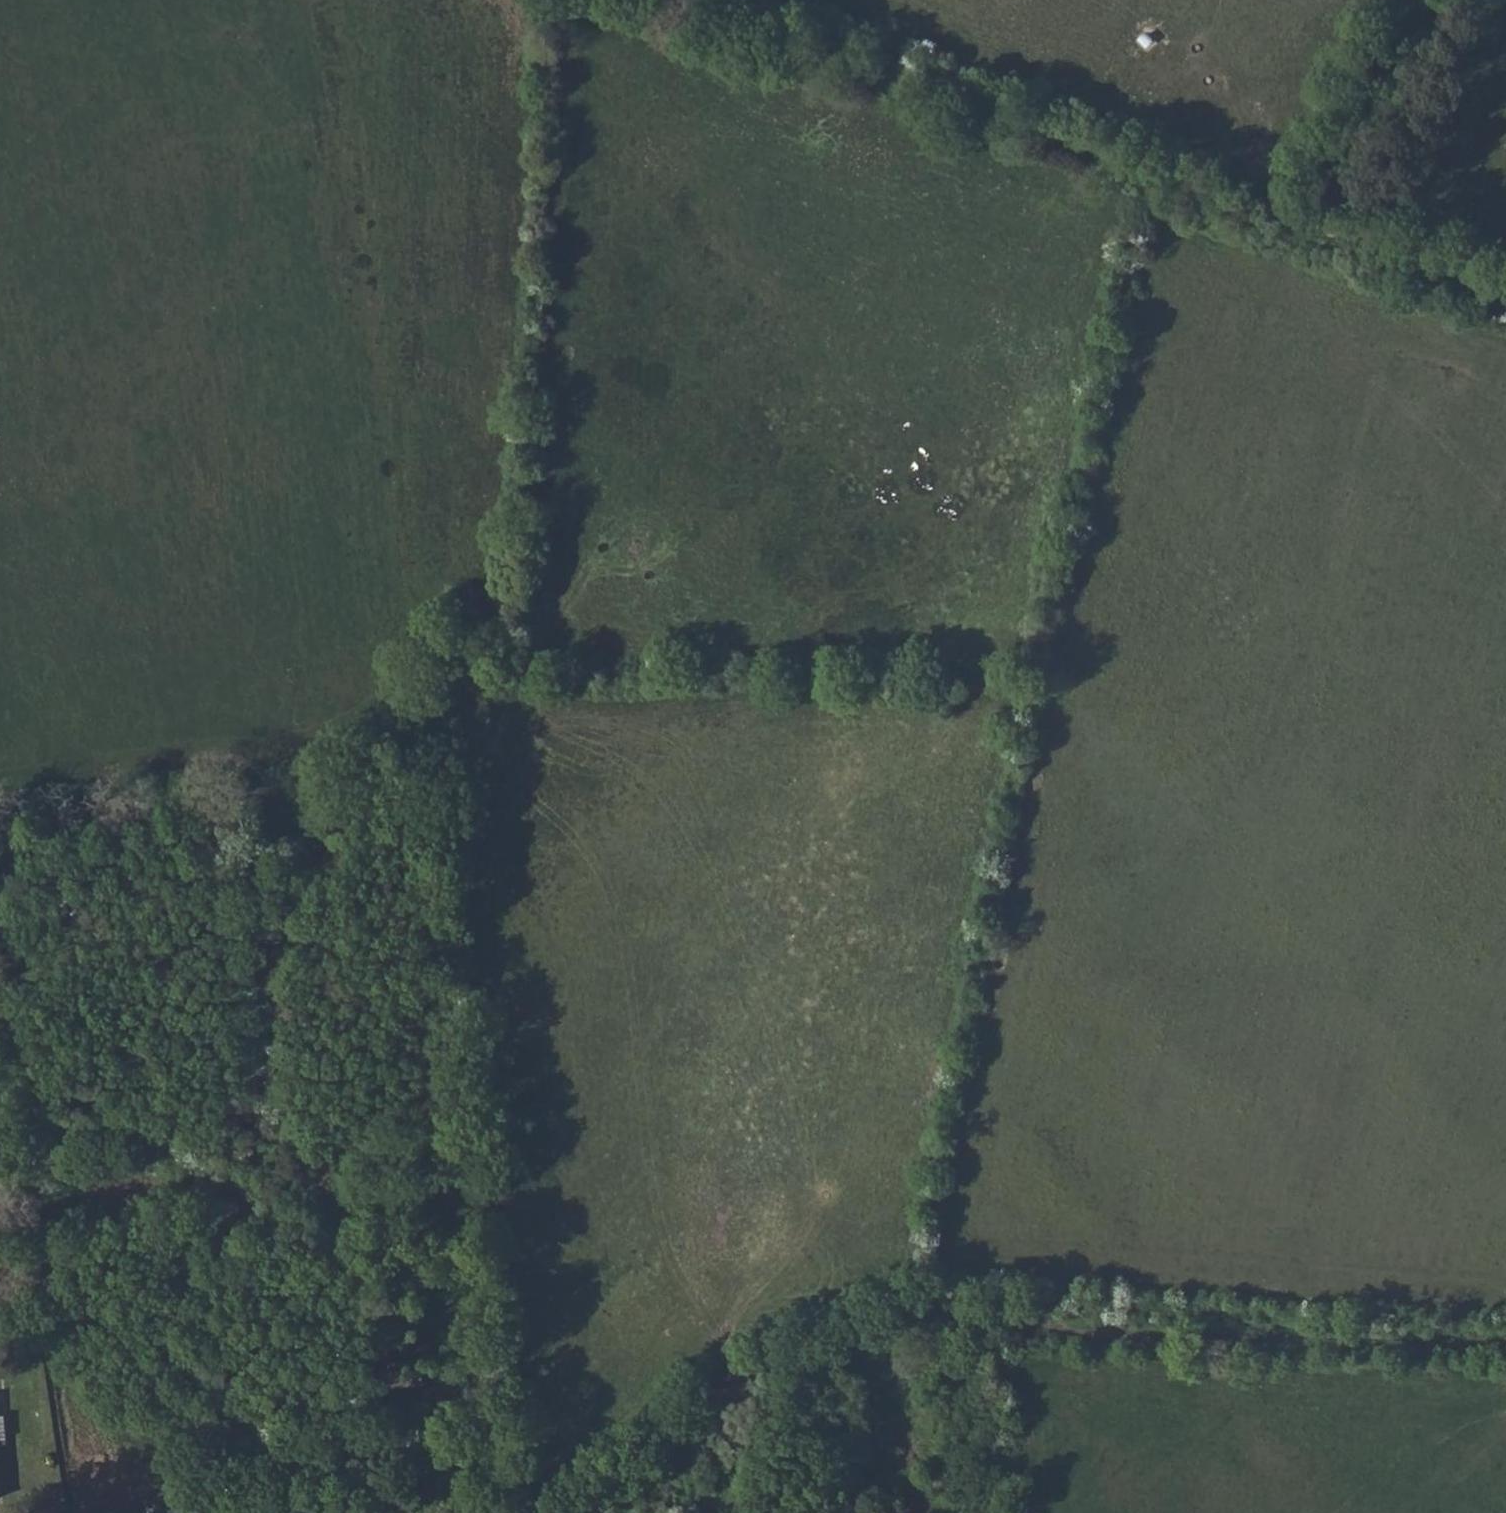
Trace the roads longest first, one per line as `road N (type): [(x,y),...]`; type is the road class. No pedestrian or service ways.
road 1 (track): [(591,1512),(661,1462),(756,1371),(892,1321),(1505,1346)]
road 2 (track): [(734,0),(1505,297)]

